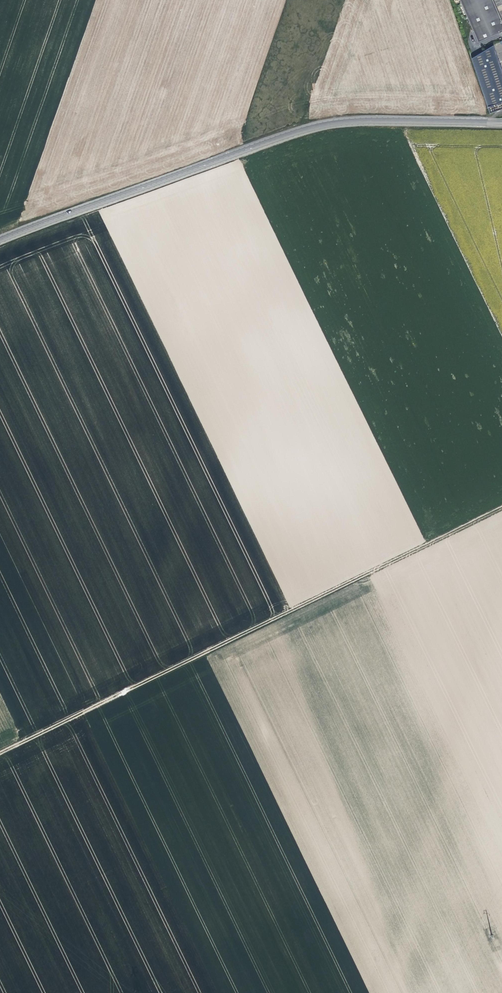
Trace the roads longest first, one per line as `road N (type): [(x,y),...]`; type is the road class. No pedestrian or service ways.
road 1 (track): [(0,753),(501,507)]
road 2 (tertiary): [(0,240),(316,126),(501,122)]

